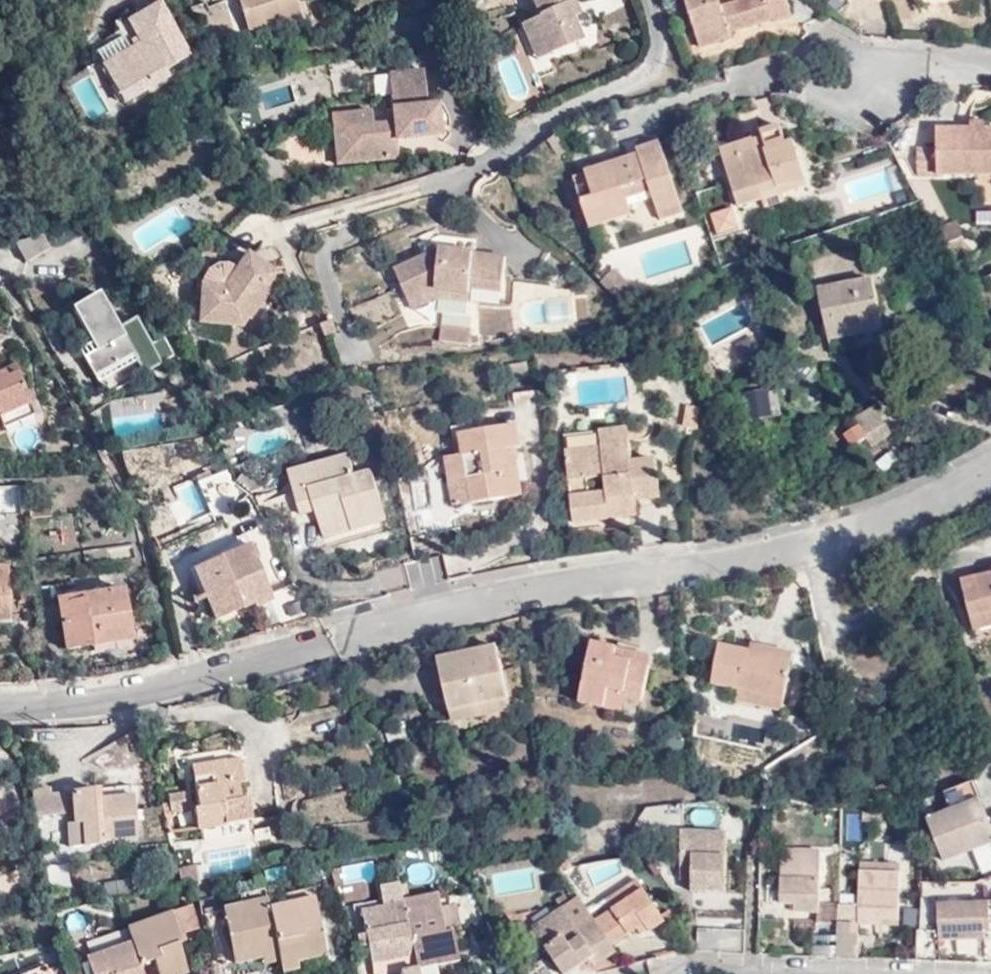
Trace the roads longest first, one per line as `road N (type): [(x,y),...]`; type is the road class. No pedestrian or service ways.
road 1 (residential): [(0,710),(124,698),(312,645)]

